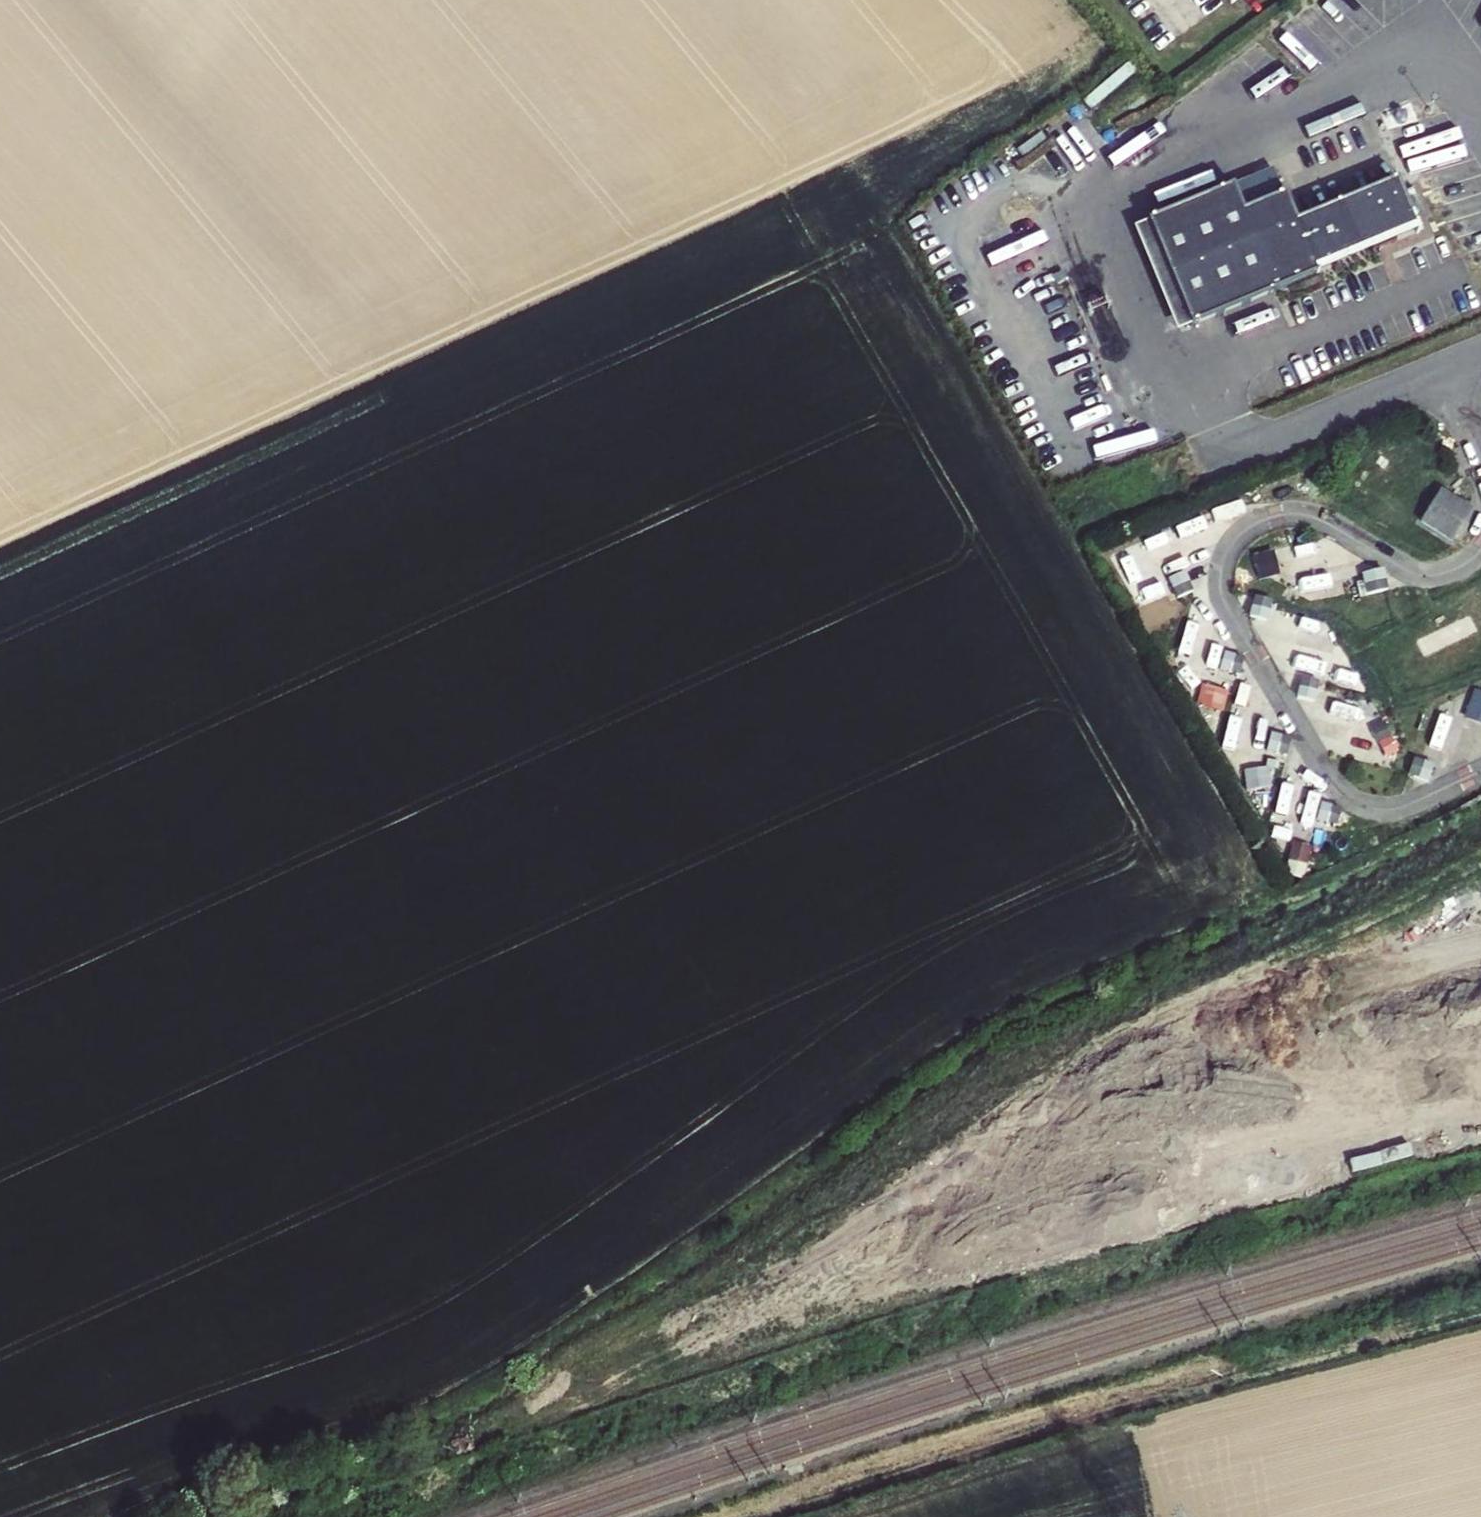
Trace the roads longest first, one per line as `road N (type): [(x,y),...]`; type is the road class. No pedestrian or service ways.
road 1 (residential): [(1200,470),(1480,353)]

